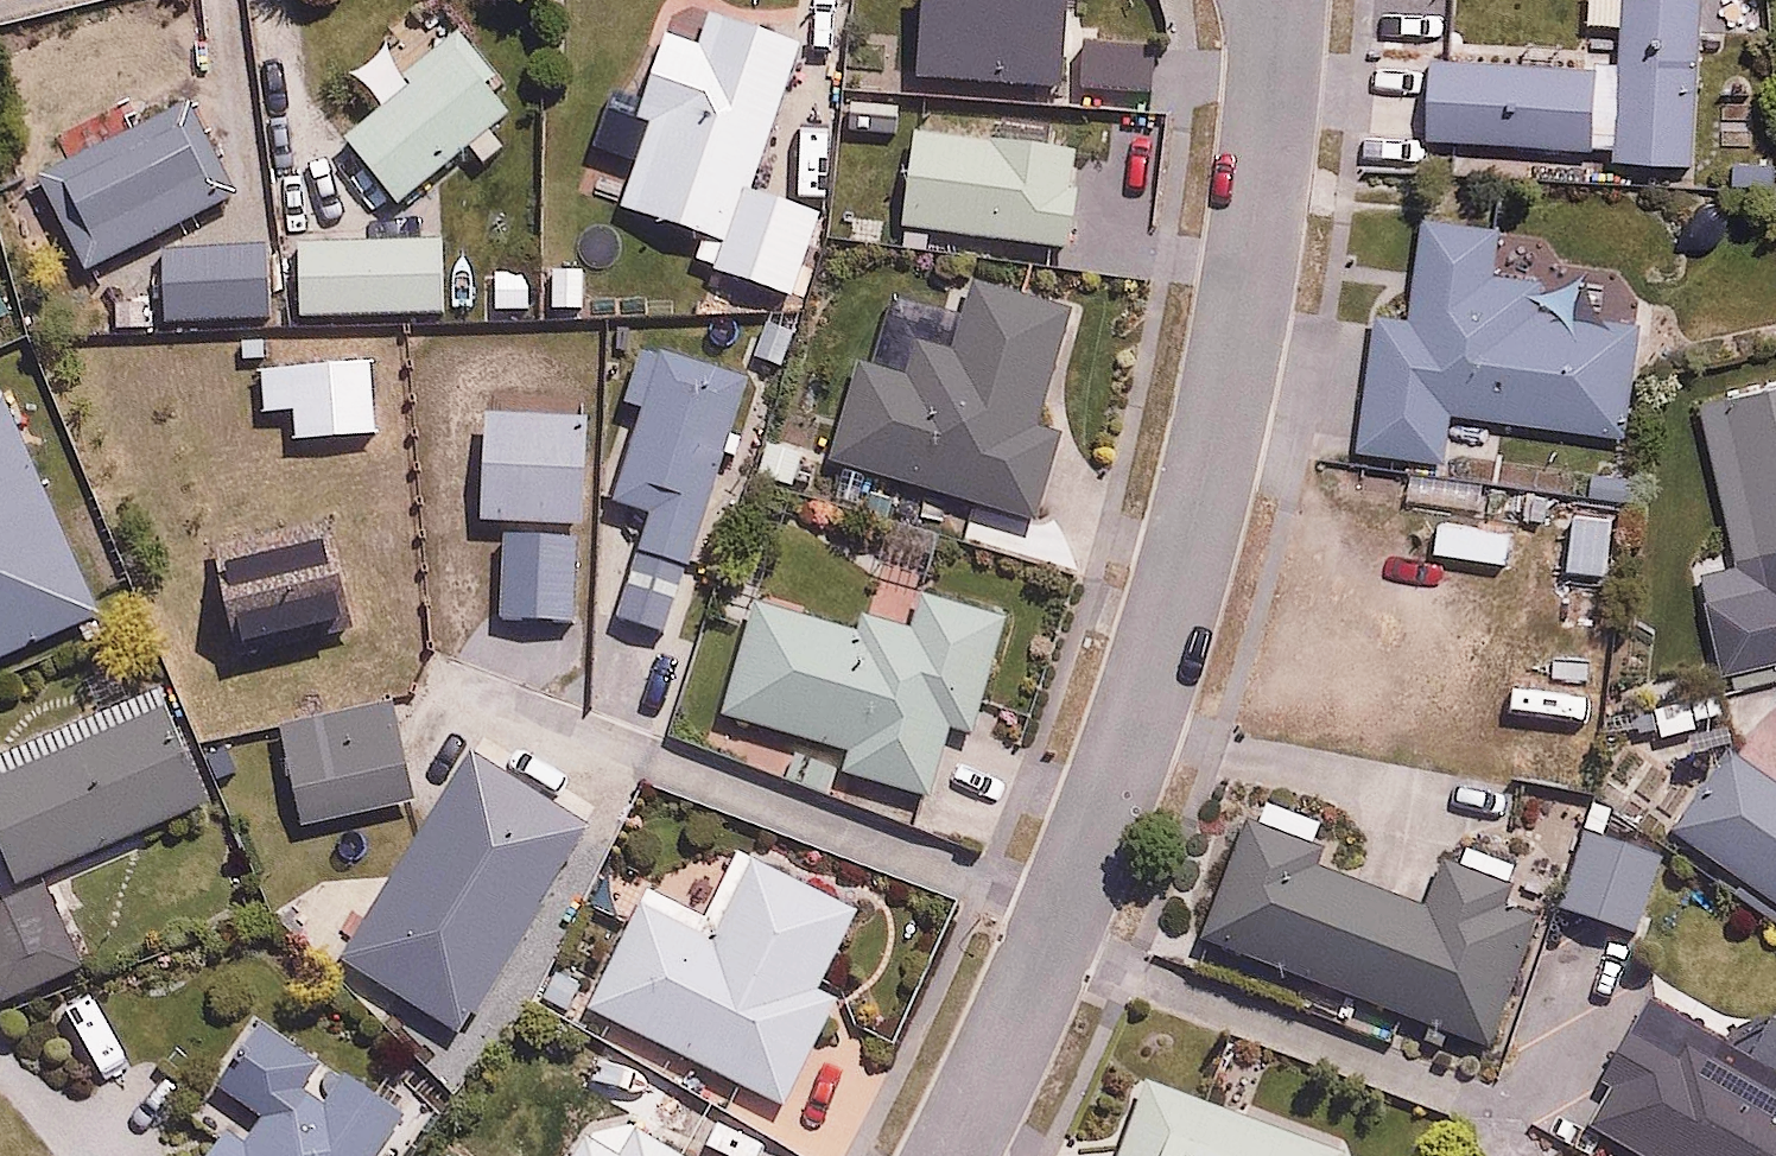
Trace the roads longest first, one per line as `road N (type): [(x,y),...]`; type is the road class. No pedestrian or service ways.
road 1 (residential): [(1278,0),(1274,96),(1245,307),(1209,497),(1062,926),(951,1155)]

